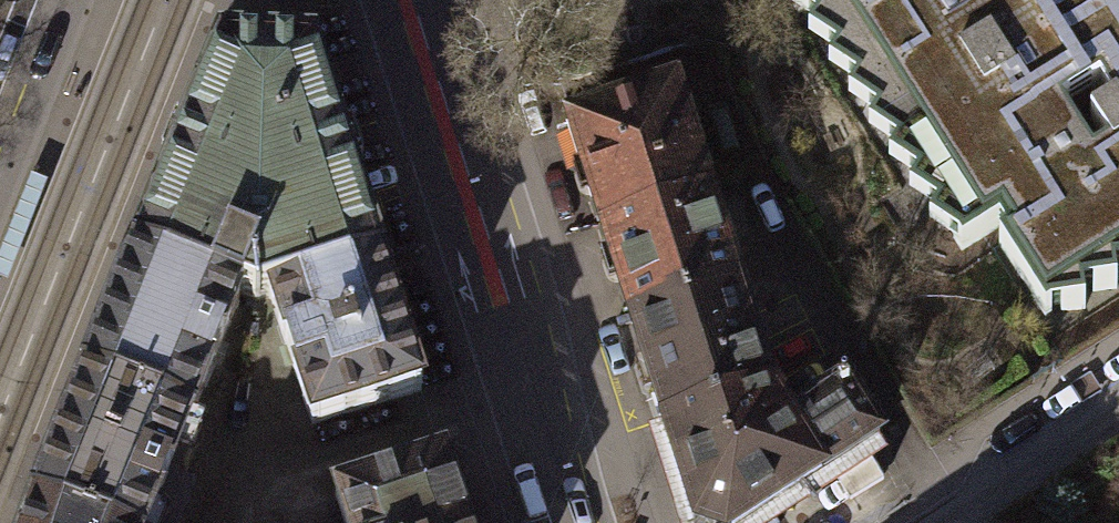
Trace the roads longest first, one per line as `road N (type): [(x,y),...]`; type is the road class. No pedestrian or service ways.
road 1 (primary): [(594,522),(422,0)]
road 2 (residential): [(1118,406),(943,522)]
road 3 (primary): [(72,0),(0,182)]

